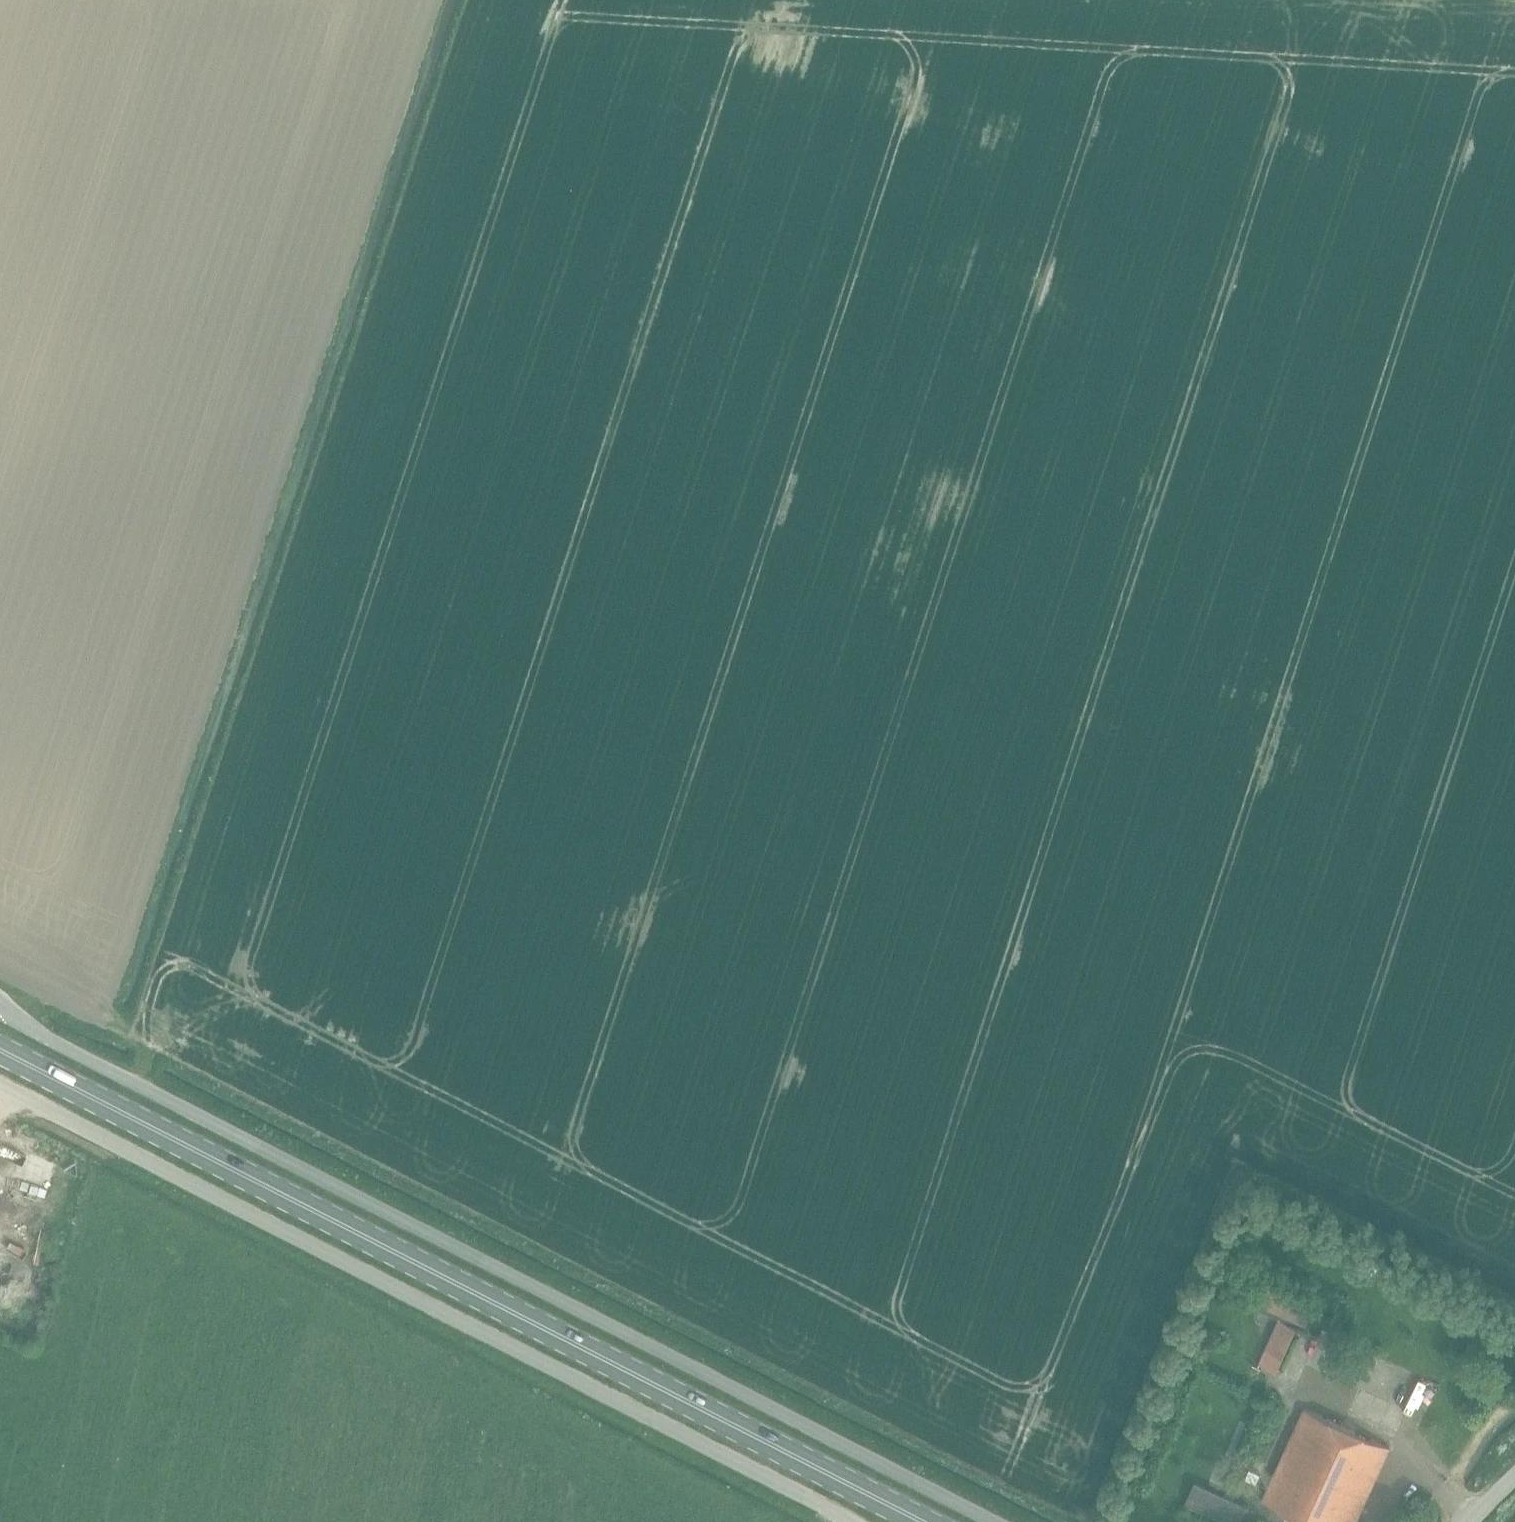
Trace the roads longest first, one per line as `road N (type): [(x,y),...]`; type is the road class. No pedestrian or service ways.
road 1 (unclassified): [(0,999),(36,1031),(998,1521)]
road 2 (primary): [(921,1521),(0,1051)]
road 3 (unclassified): [(845,1521),(0,1085)]

